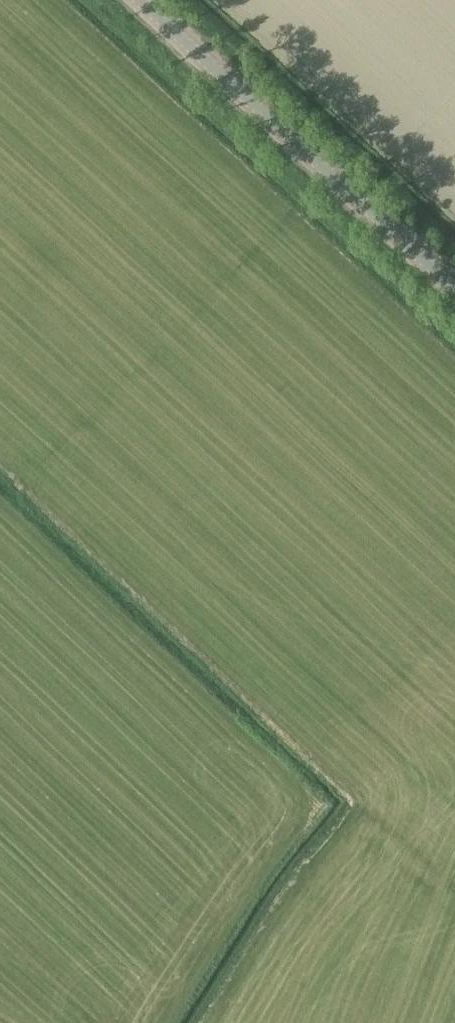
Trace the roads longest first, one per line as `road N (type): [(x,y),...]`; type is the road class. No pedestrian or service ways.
road 1 (tertiary): [(454,290),(136,0)]

